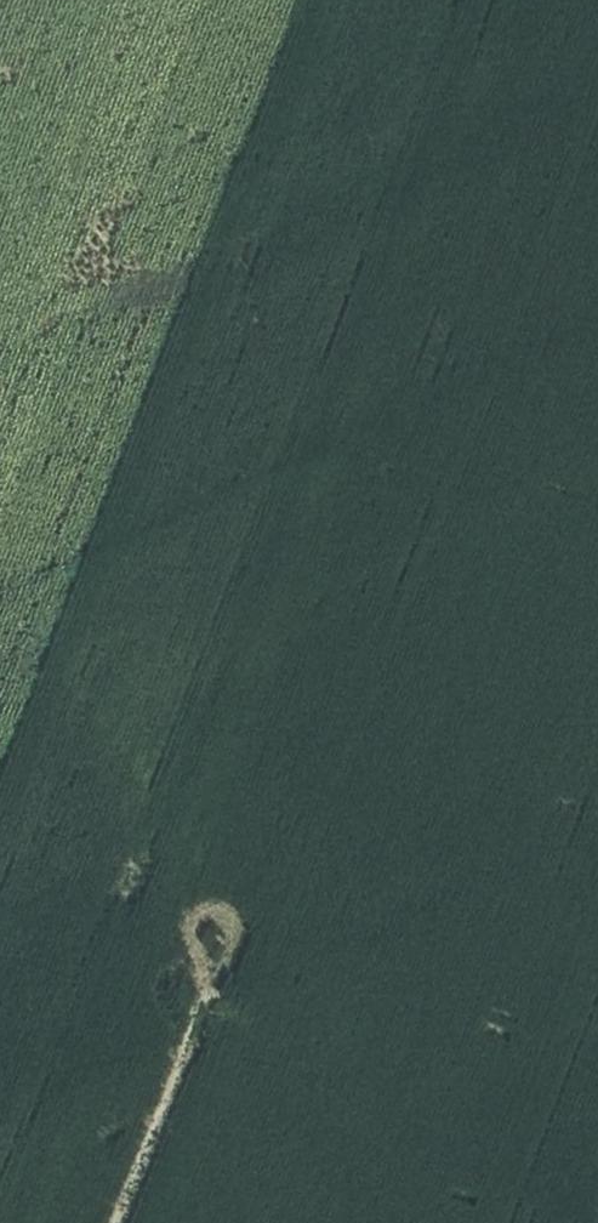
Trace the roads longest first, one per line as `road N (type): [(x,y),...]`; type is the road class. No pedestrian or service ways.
road 1 (track): [(117,1222),(208,992)]

